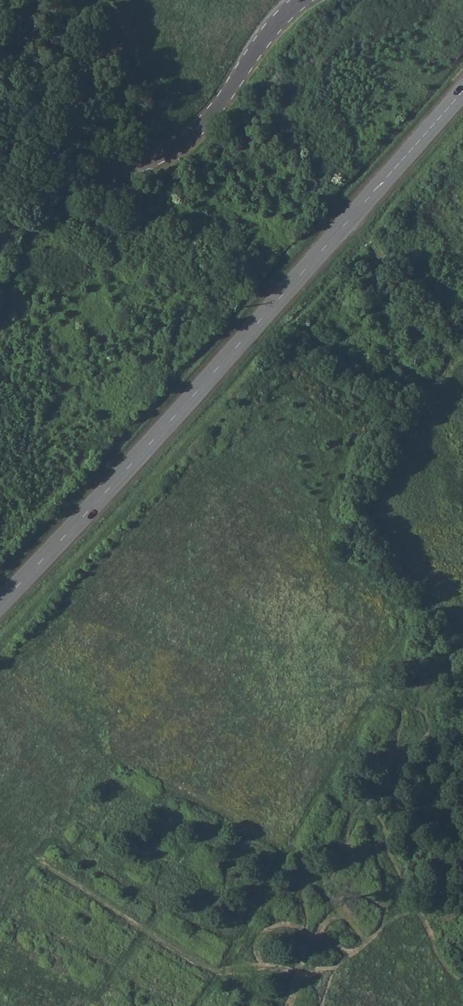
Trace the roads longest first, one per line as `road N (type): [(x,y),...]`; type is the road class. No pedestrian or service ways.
road 1 (secondary): [(0,603),(462,93)]
road 2 (unclassified): [(0,205),(145,165),(181,143),(299,0)]

